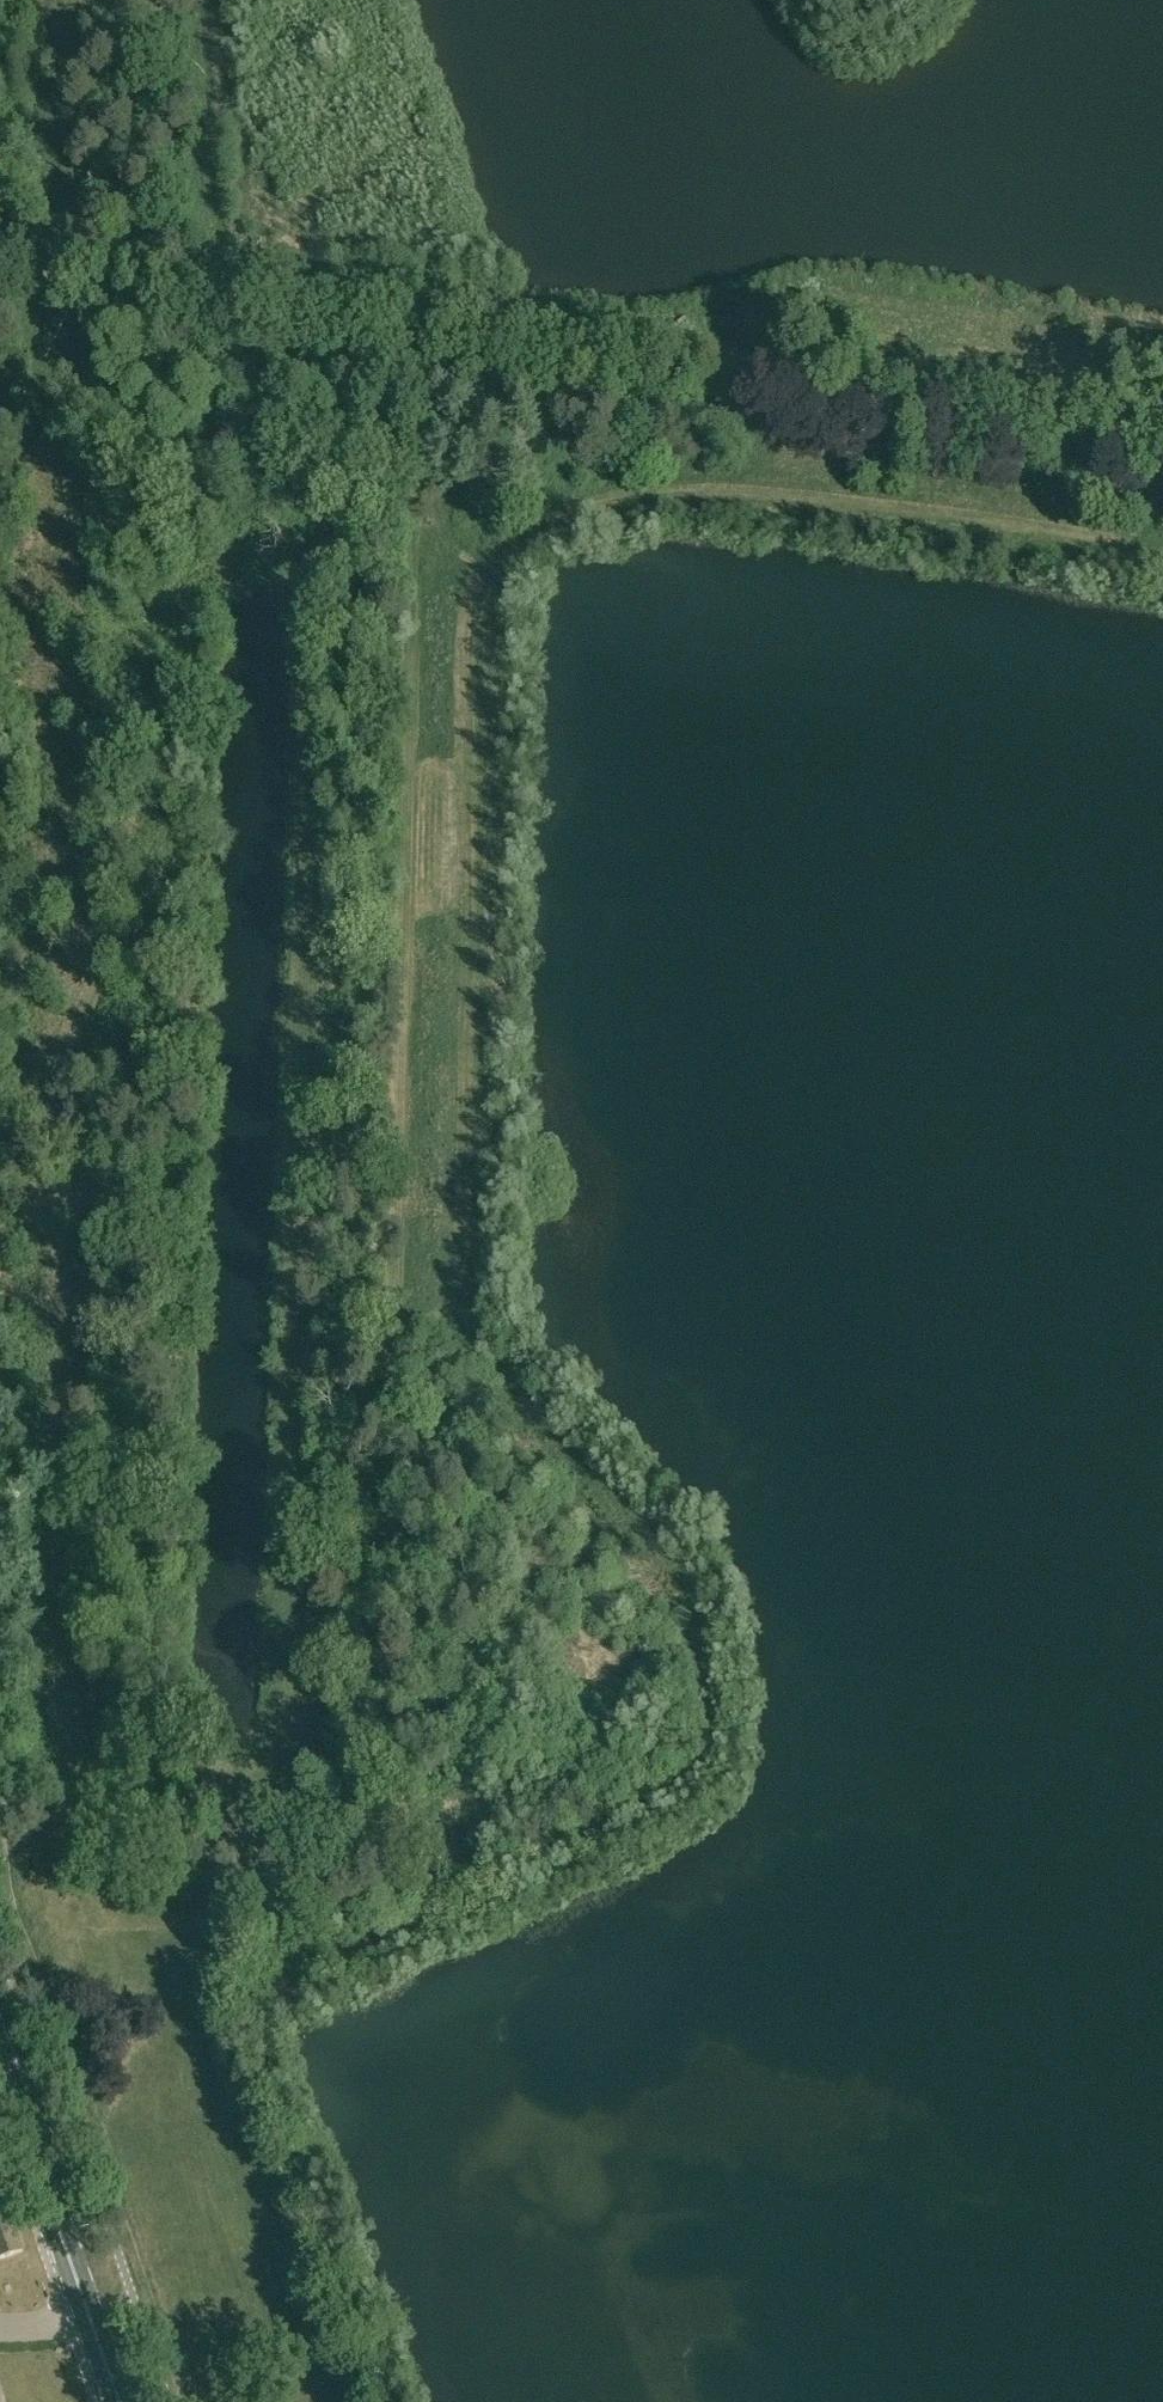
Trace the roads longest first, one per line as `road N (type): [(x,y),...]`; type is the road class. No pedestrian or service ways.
road 1 (track): [(1162,431),(33,276)]
road 2 (secondary): [(0,2062),(120,2401)]

